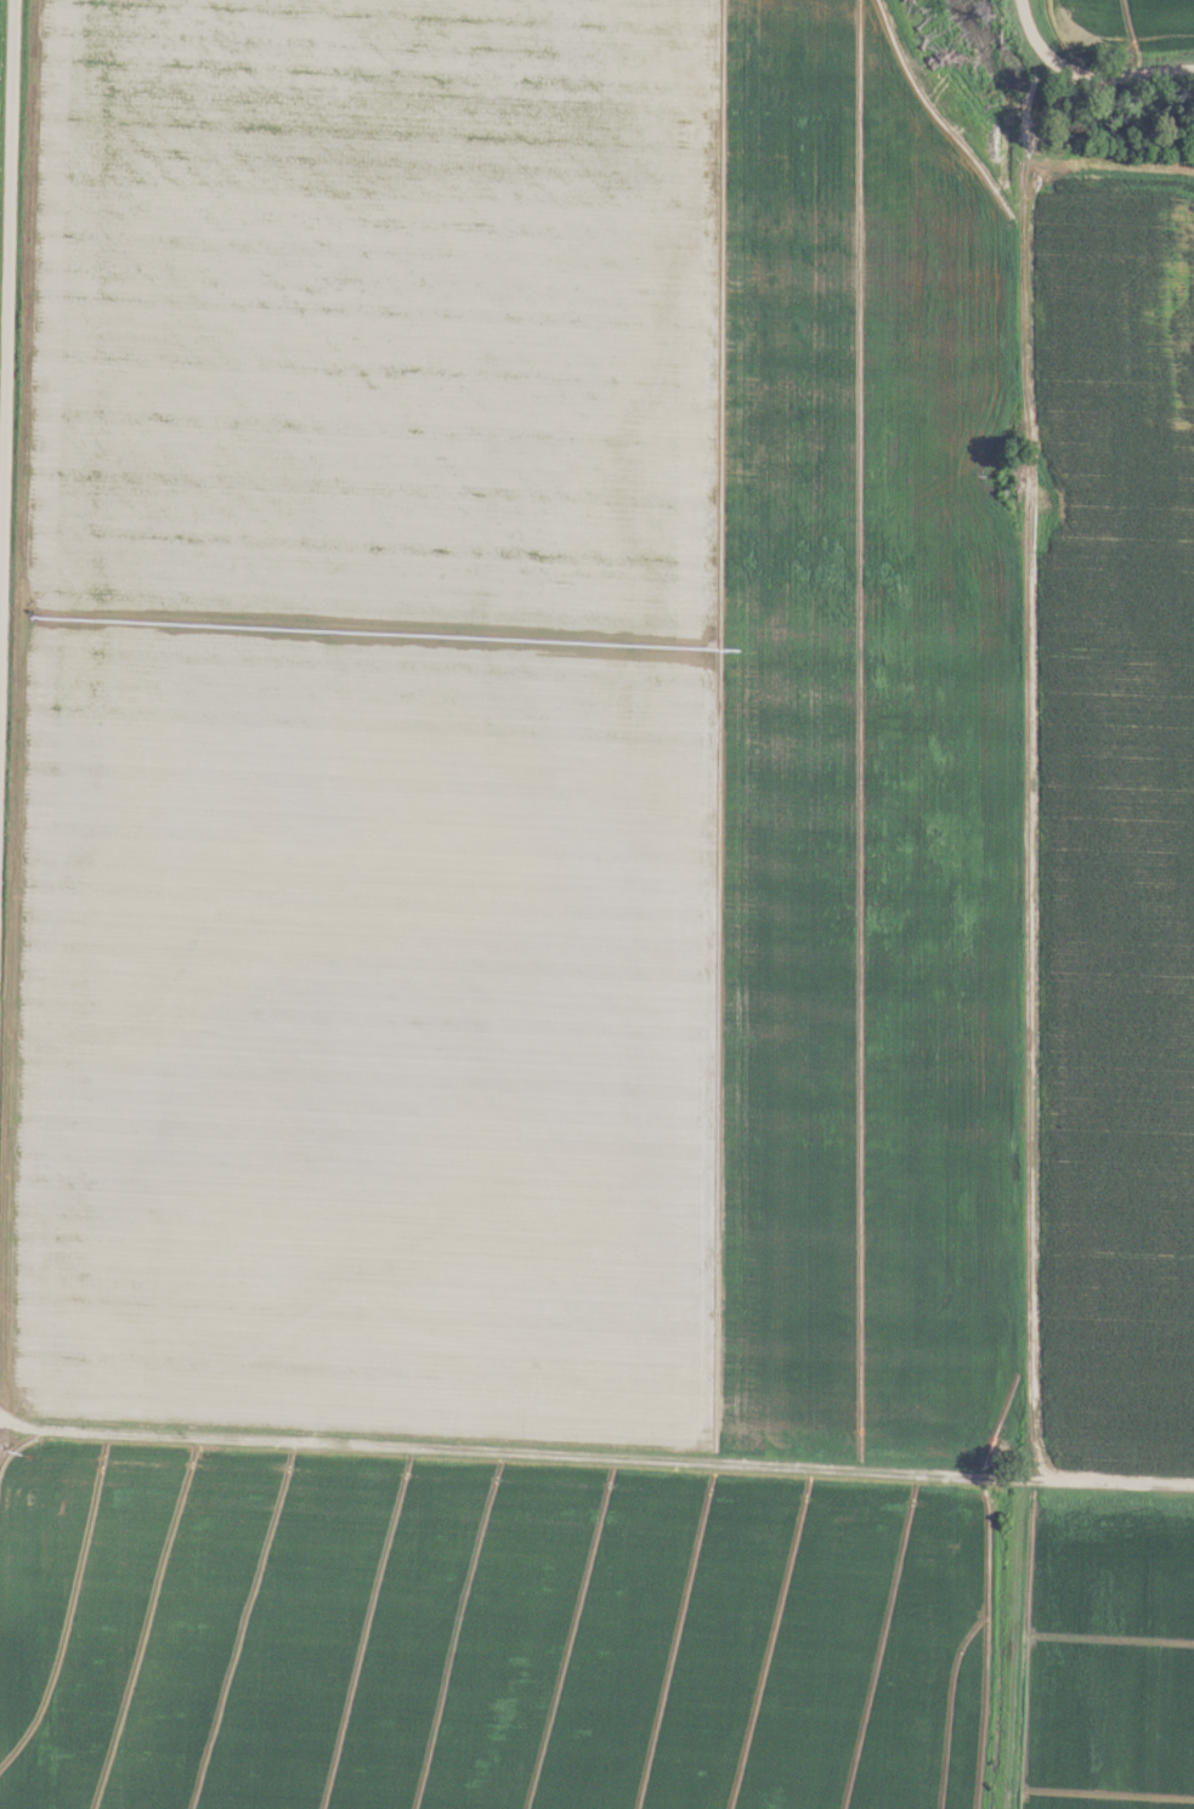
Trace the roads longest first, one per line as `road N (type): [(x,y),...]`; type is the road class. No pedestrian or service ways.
road 1 (residential): [(0,605),(13,0)]
road 2 (residential): [(1193,65),(1130,75),(1070,70),(1046,61),(1019,0)]

